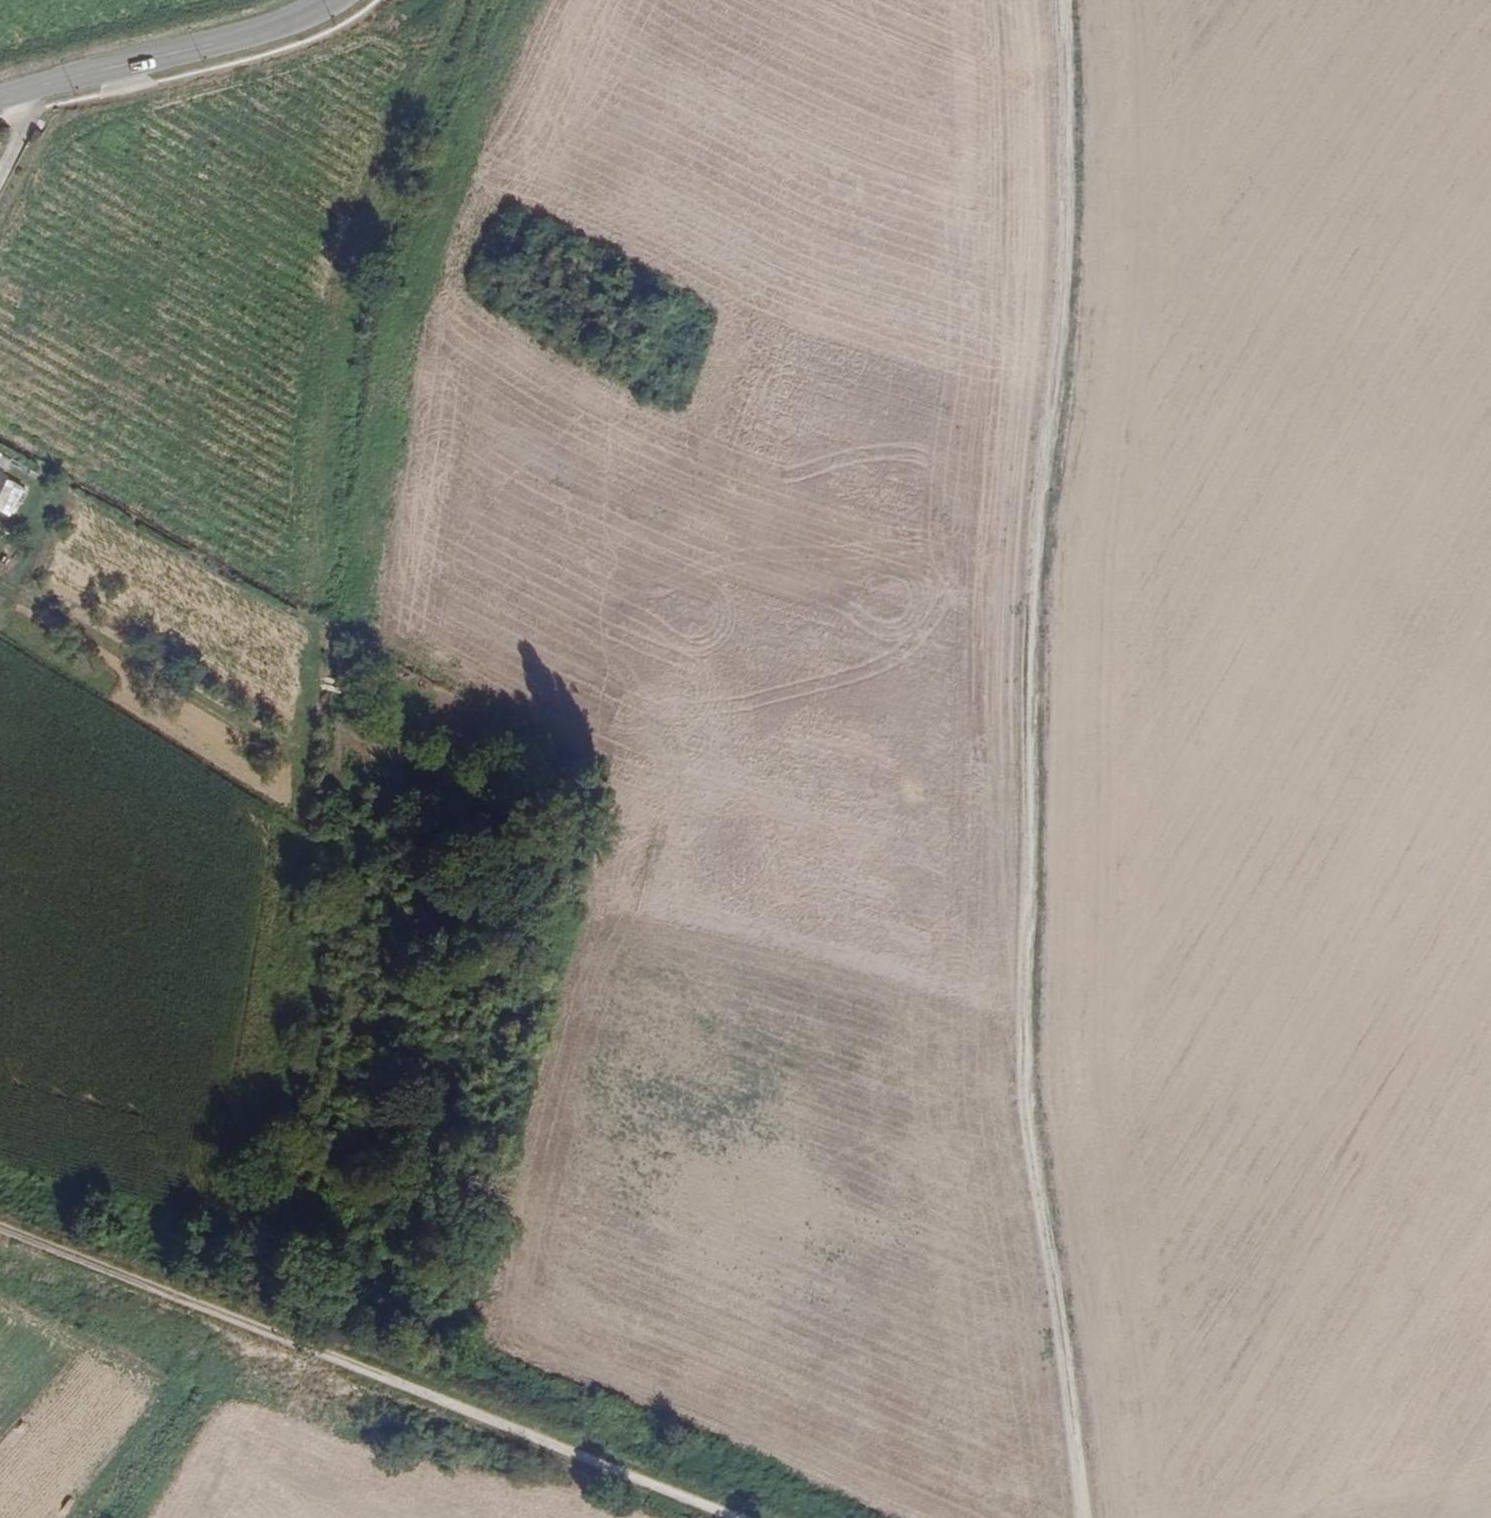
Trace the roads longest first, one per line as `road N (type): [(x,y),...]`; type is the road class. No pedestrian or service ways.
road 1 (track): [(1089,1517),(1030,1097),(1044,527),(1077,261),(1073,0)]
road 2 (track): [(758,1517),(671,1478),(0,1229)]
road 3 (tertiary): [(0,100),(308,14),(326,0)]

